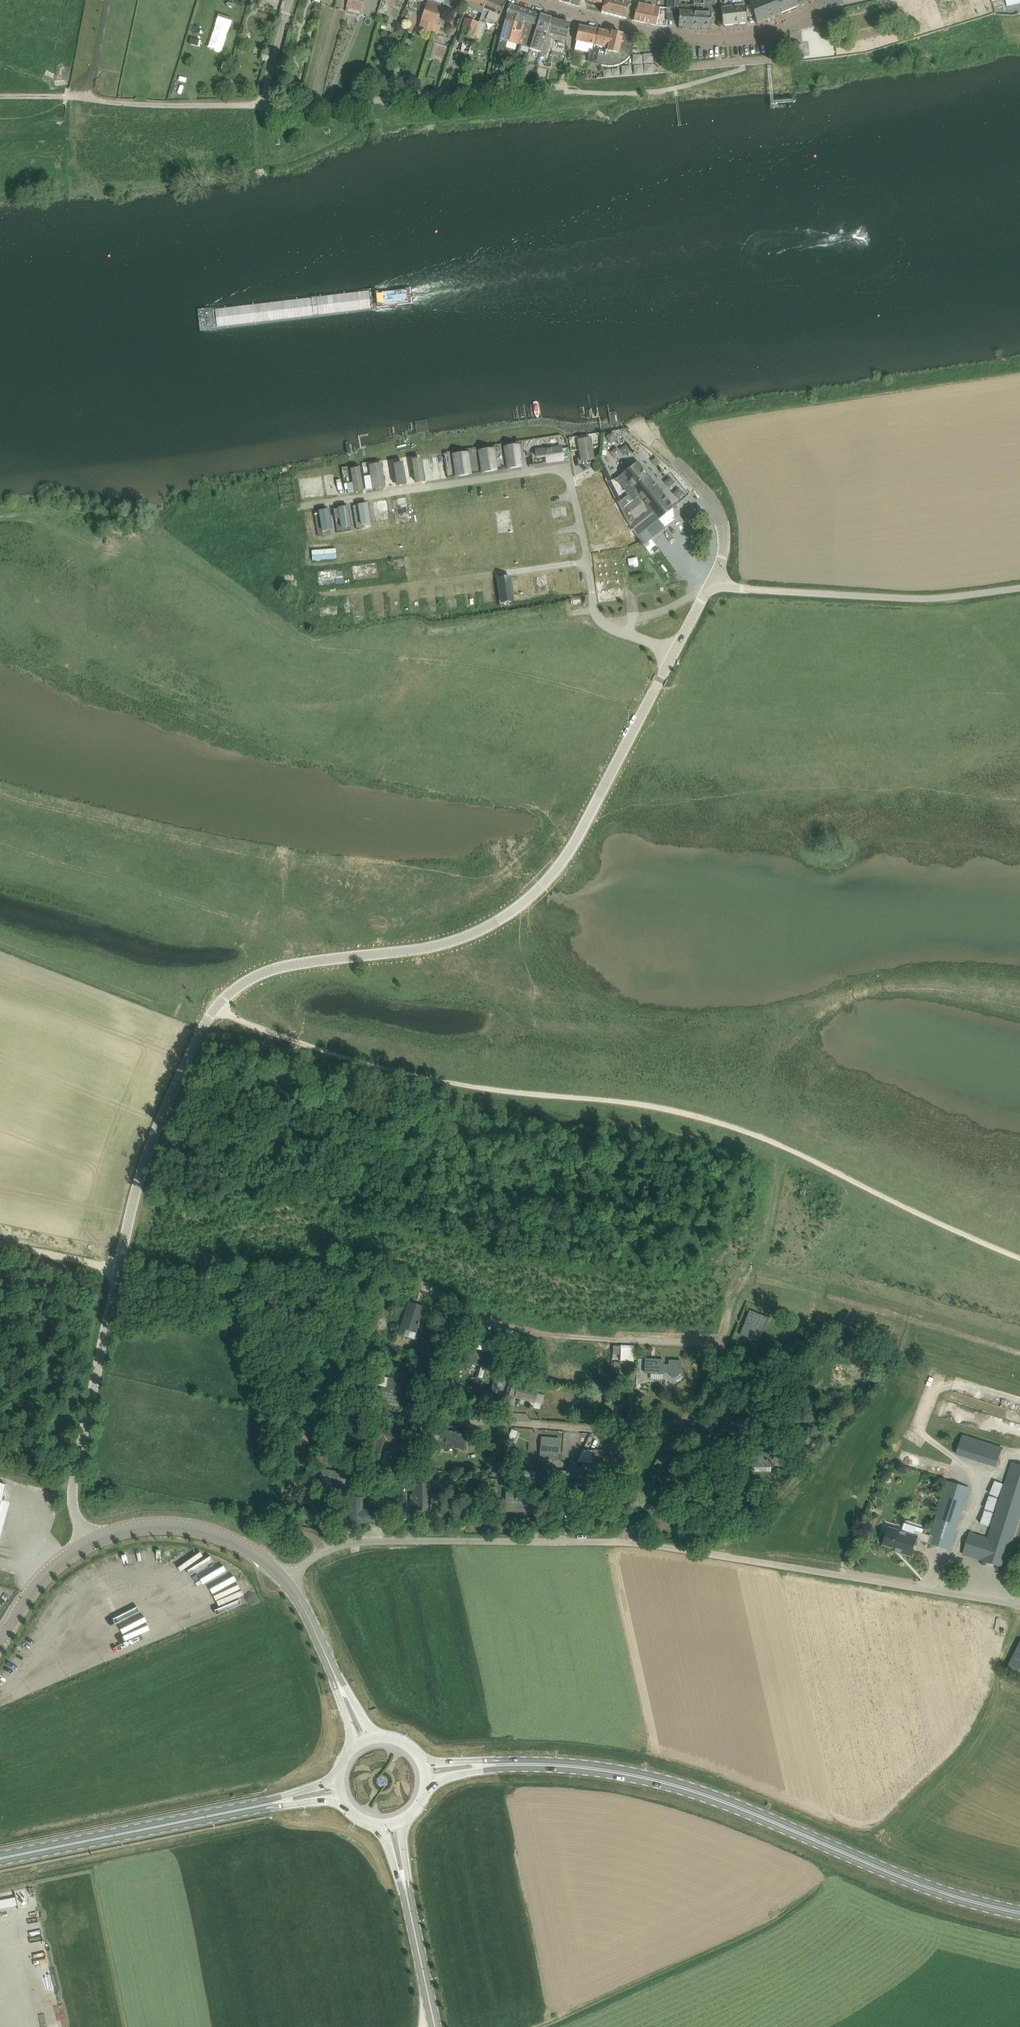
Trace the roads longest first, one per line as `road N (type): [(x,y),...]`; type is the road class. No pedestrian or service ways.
road 1 (unclassified): [(91,1541),(73,1487),(120,1267),(140,1176),(204,1026),(231,992),(267,971),(467,935),(553,877),(711,586)]
road 2 (unclassified): [(285,1581),(326,1551),(365,1541),(622,1541),(1019,1605)]
road 3 (primary): [(493,1764),(650,1778),(1019,1915)]
road 4 (track): [(263,1412),(323,1408),(678,1437)]
road 5 (unclassified): [(567,87),(283,112),(268,104),(268,87),(292,0)]
road 6 (track): [(0,1250),(183,1282),(288,1256),(377,1277)]
road 7 (track): [(377,1277),(424,1286),(490,1327),(722,1344)]
road 8 (track): [(1019,1353),(756,1280),(734,1297),(722,1344)]
road 9 (unclassified): [(1019,588),(905,599),(711,586)]
road 10 (unclassified): [(824,5),(761,33),(708,40),(528,0)]
road 11 (track): [(261,1558),(377,1277)]
road 12 (track): [(541,2026),(761,1927),(808,1897)]
road 13 (track): [(268,104),(0,95)]
road 14 (primary): [(259,1807),(0,1859)]
road 15 (track): [(894,1815),(981,1728),(1019,1611)]
road 16 (track): [(722,1344),(622,1541)]
road 17 (unclassified): [(285,1581),(231,1539),(195,1528),(137,1527),(91,1541)]
road 18 (track): [(841,1425),(788,1491),(713,1554)]
road 19 (secondary): [(403,1882),(436,2026)]
road 20 (unclassified): [(0,1639),(35,1587),(91,1541)]

